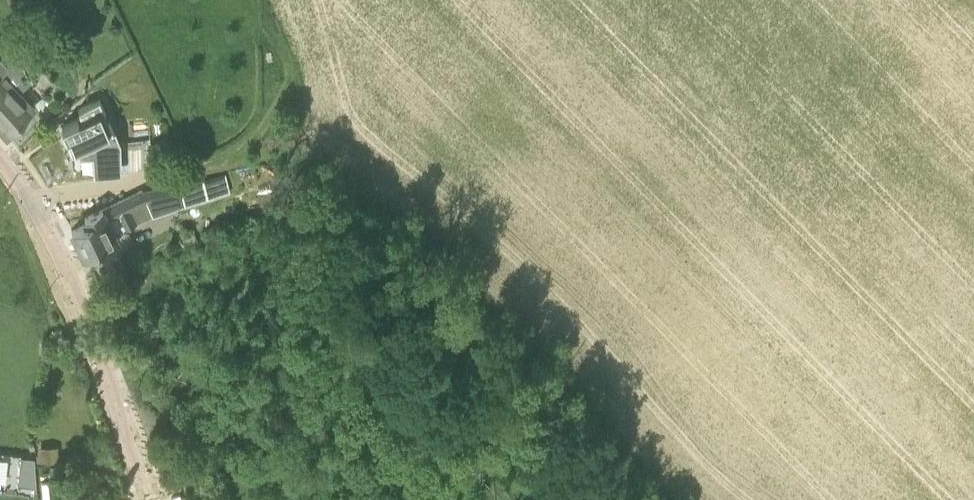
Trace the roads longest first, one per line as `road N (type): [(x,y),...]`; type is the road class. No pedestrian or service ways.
road 1 (residential): [(150,499),(52,243),(0,155)]

